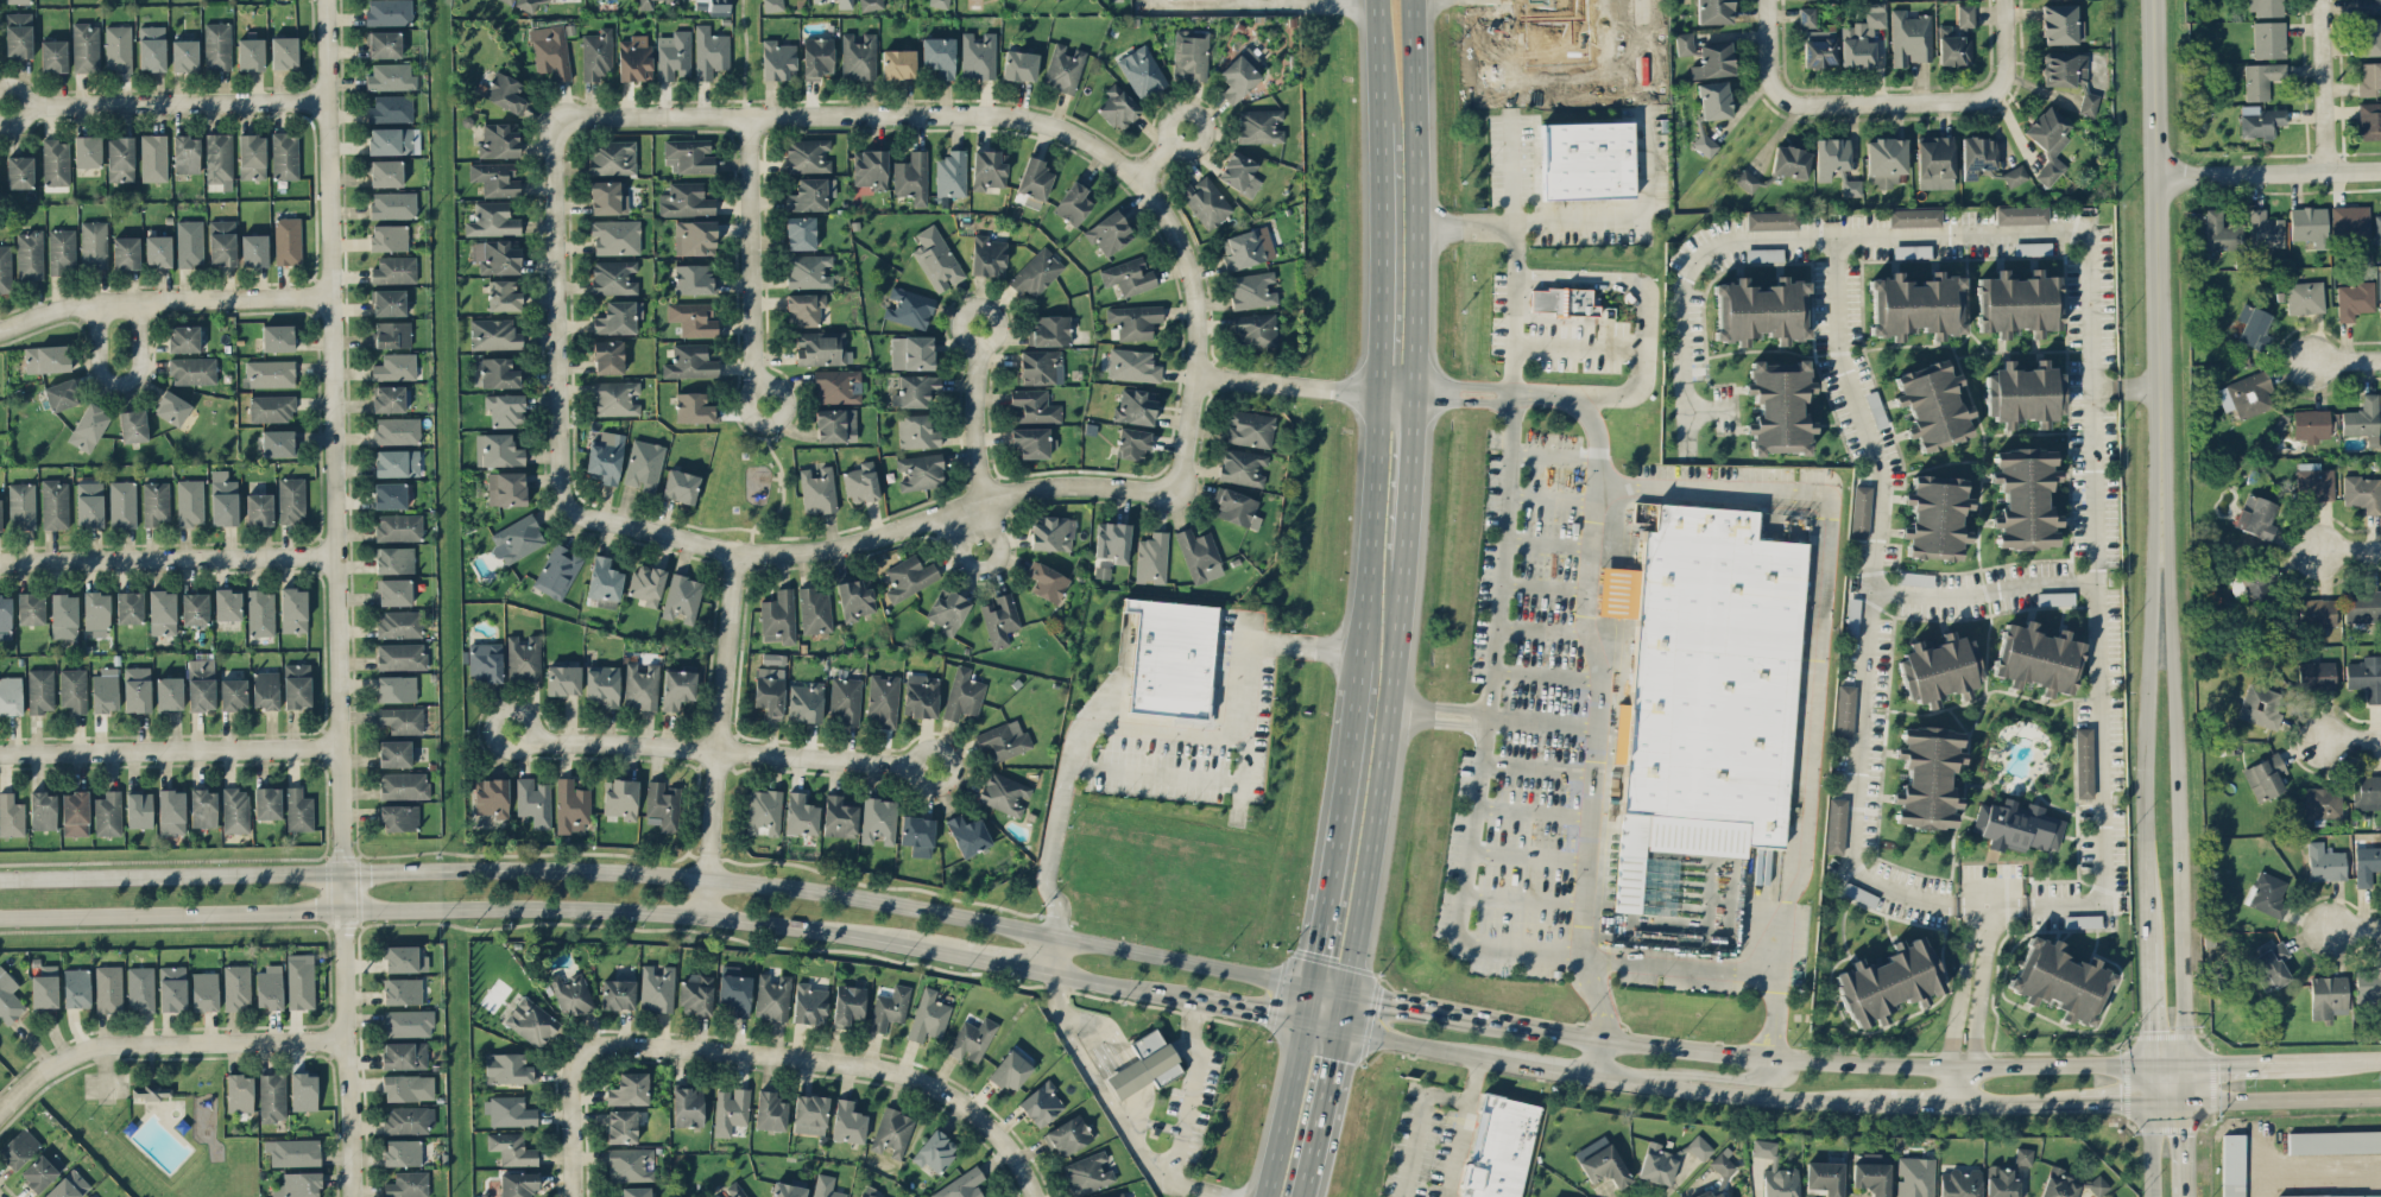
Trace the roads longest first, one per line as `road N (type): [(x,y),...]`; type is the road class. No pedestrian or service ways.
road 1 (secondary): [(1313,984),(817,891),(707,879),(341,869),(0,879)]
road 2 (residential): [(348,1196),(321,0)]
road 3 (secondary): [(0,918),(342,907),(576,911),(706,917),(953,955)]
road 4 (residential): [(1192,373),(1199,298),(1189,258),(1138,176),(1088,139),(1040,121),(978,114),(557,118)]
road 5 (secondary): [(2151,1064),(1959,1065),(1775,1054),(1441,1008)]
road 6 (residential): [(738,551),(829,550),(1041,486),(1176,493),(1192,373)]
road 7 (residential): [(557,118),(560,495),(592,520),(738,551)]
road 8 (secondary): [(1340,1030),(1637,1082),(1888,1101)]
road 9 (tertiary): [(2162,540),(2156,0)]
road 10 (tertiary): [(2162,540),(2146,840),(2151,1064)]
road 11 (residential): [(1028,1190),(958,1102),(914,1078),(863,1065),(596,1047),(579,1056)]
road 12 (primary): [(1349,992),(1406,570)]
road 13 (residential): [(513,732),(545,742),(935,768)]
road 14 (primary): [(1416,390),(1414,0)]
road 15 (residential): [(706,917),(738,551)]
road 16 (residential): [(345,1036),(100,1043),(64,1053),(0,1108)]
road 17 (residential): [(0,755),(339,748)]
road 18 (primary): [(1363,653),(1313,984)]
road 19 (residential): [(334,556),(0,562)]
road 20 (residential): [(328,296),(69,305),(0,330)]
road 21 (residential): [(7,108),(323,101)]
road 22 (residential): [(766,403),(754,368),(749,116)]
road 23 (tertiary): [(2180,810),(2162,540)]
road 24 (primary): [(1381,119),(1381,388)]
road 25 (primary): [(1381,388),(1363,653)]
road 26 (tertiary): [(2186,1063),(2180,810)]
road 27 (residential): [(2000,89),(1983,101),(1799,106),(1782,99)]
road 28 (residential): [(2159,177),(2380,169)]
road 29 (primary): [(1313,984),(1267,1196)]
road 30 (secondary): [(2186,1101),(2380,1094)]
road 31 (residential): [(1192,373),(1381,388)]
road 32 (residential): [(95,304),(96,366),(113,384),(137,368),(135,303)]
road 33 (primary): [(1406,570),(1416,390)]
road 34 (residential): [(980,325),(975,401),(990,499)]
road 35 (residential): [(2323,0),(2329,171)]
road 36 (primary): [(1303,1196),(1340,1030)]
road 37 (secondary): [(1195,1001),(1340,1030)]
road 38 (secondary): [(1637,1082),(1751,1074),(1775,1054)]
road 39 (residential): [(579,1056),(567,1074),(569,1196)]
road 40 (secondary): [(1059,974),(1195,1001)]

